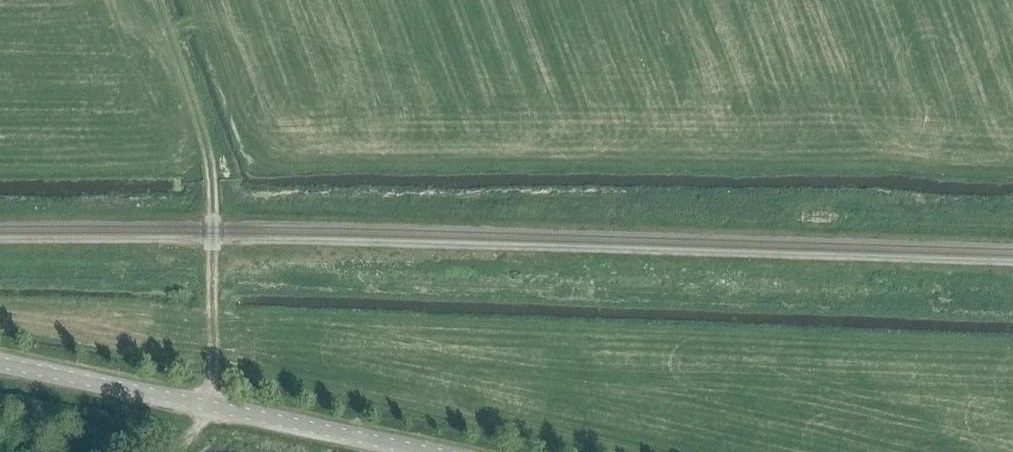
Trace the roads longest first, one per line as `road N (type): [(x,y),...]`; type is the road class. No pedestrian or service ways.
road 1 (tertiary): [(417,451),(0,363)]
road 2 (track): [(204,405),(212,168),(163,40)]

